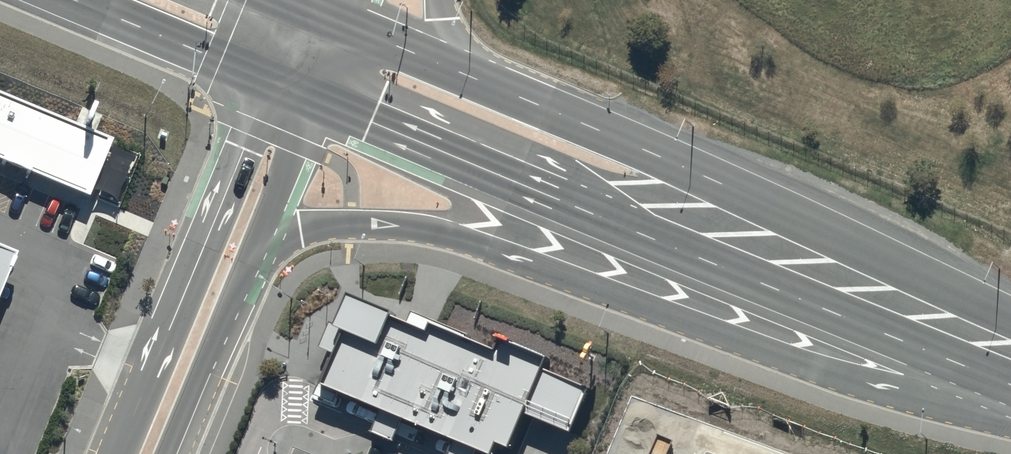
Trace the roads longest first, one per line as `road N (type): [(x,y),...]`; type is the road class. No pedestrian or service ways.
road 1 (trunk): [(1010,421),(773,351),(447,231),(328,223),(301,230),(242,272)]
road 2 (trunk): [(1010,383),(312,99)]
road 3 (trunk): [(520,101),(1010,316)]
road 4 (tertiary): [(117,453),(271,80)]
road 5 (trunk): [(271,80),(78,0)]
road 6 (tertiary): [(242,272),(166,453)]
road 7 (trunk): [(340,26),(520,101)]
road 8 (tertiary): [(312,99),(242,272)]
road 9 (trunk): [(439,0),(457,40),(520,101)]

